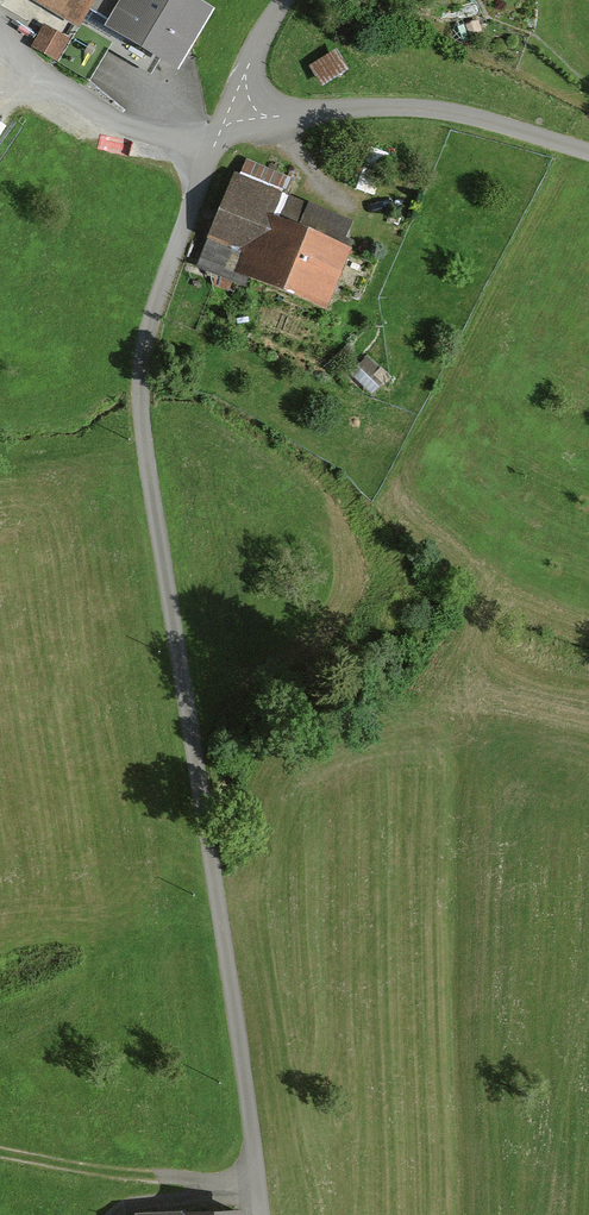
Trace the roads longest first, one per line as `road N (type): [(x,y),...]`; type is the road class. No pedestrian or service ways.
road 1 (track): [(261,1214),(141,387),(183,230),(264,39),(290,0)]
road 2 (track): [(239,113),(422,110),(588,157)]
road 3 (track): [(0,1152),(146,1178),(258,1178)]
road 4 (track): [(0,43),(29,76),(89,115),(160,141),(223,147)]
road 5 (track): [(116,1214),(258,1178)]

